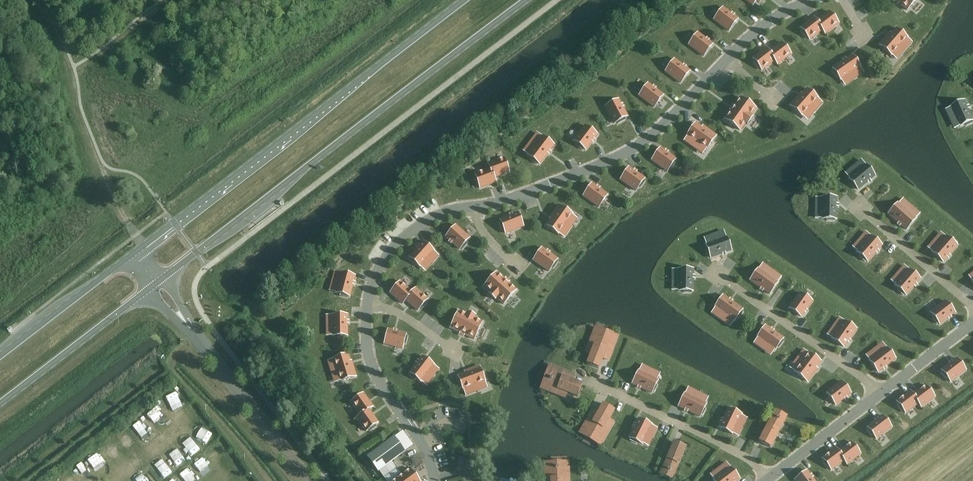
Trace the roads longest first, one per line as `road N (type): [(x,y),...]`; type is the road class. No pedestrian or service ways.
road 1 (primary): [(164,276),(527,0)]
road 2 (primary): [(465,0),(134,255)]
road 3 (residential): [(725,58),(647,137),(581,172),(475,208)]
road 4 (unclassified): [(308,480),(184,319)]
road 5 (residential): [(884,389),(720,277)]
road 6 (residential): [(772,474),(600,386)]
road 7 (residential): [(367,305),(369,361),(425,449),(434,480)]
road 8 (primary): [(0,403),(149,288)]
road 9 (primary): [(134,255),(0,355)]
road 10 (residential): [(475,208),(408,232),(379,266),(367,305)]
road 11 (residential): [(972,310),(862,209)]
road 12 (residential): [(772,474),(884,389)]

